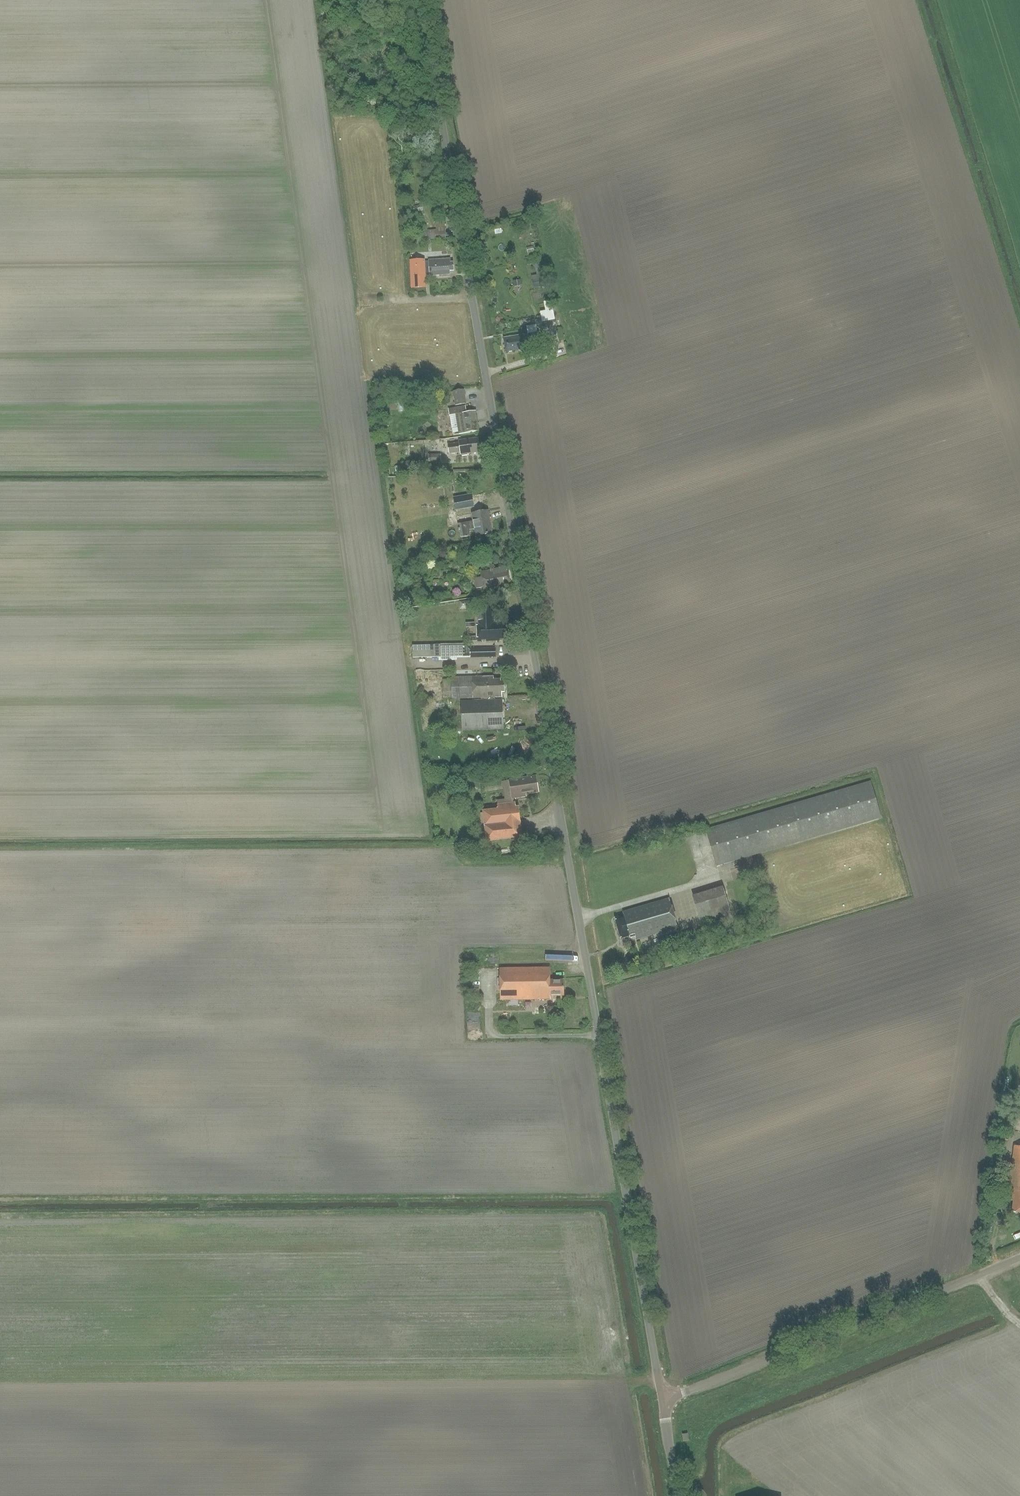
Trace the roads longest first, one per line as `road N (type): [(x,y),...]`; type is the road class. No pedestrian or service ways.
road 1 (residential): [(662,1392),(421,0)]
road 2 (residential): [(662,1392),(796,1347),(1019,1251)]

